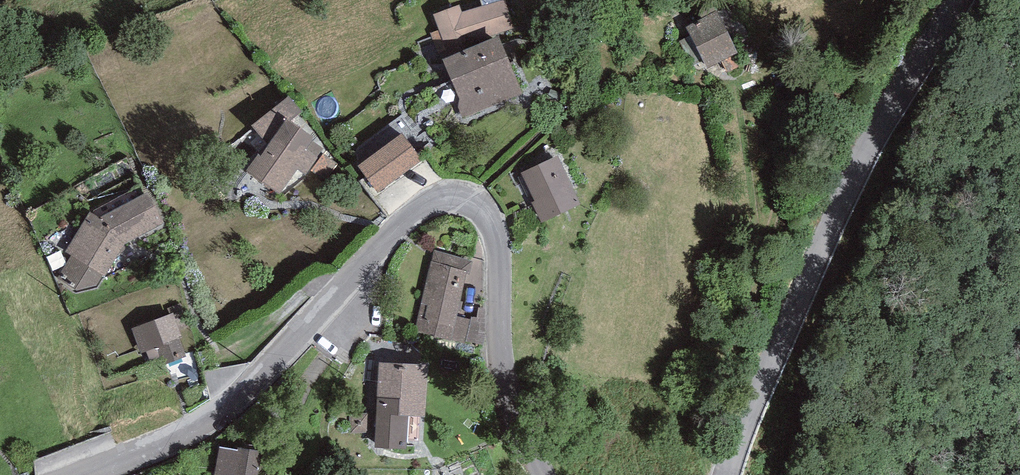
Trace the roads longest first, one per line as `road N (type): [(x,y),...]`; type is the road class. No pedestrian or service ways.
road 1 (tertiary): [(76,474),(175,441),(222,413),(402,224),(450,199),(472,202),(494,230),(504,382),(542,474)]
road 2 (tertiary): [(725,474),(854,165),(951,0)]

